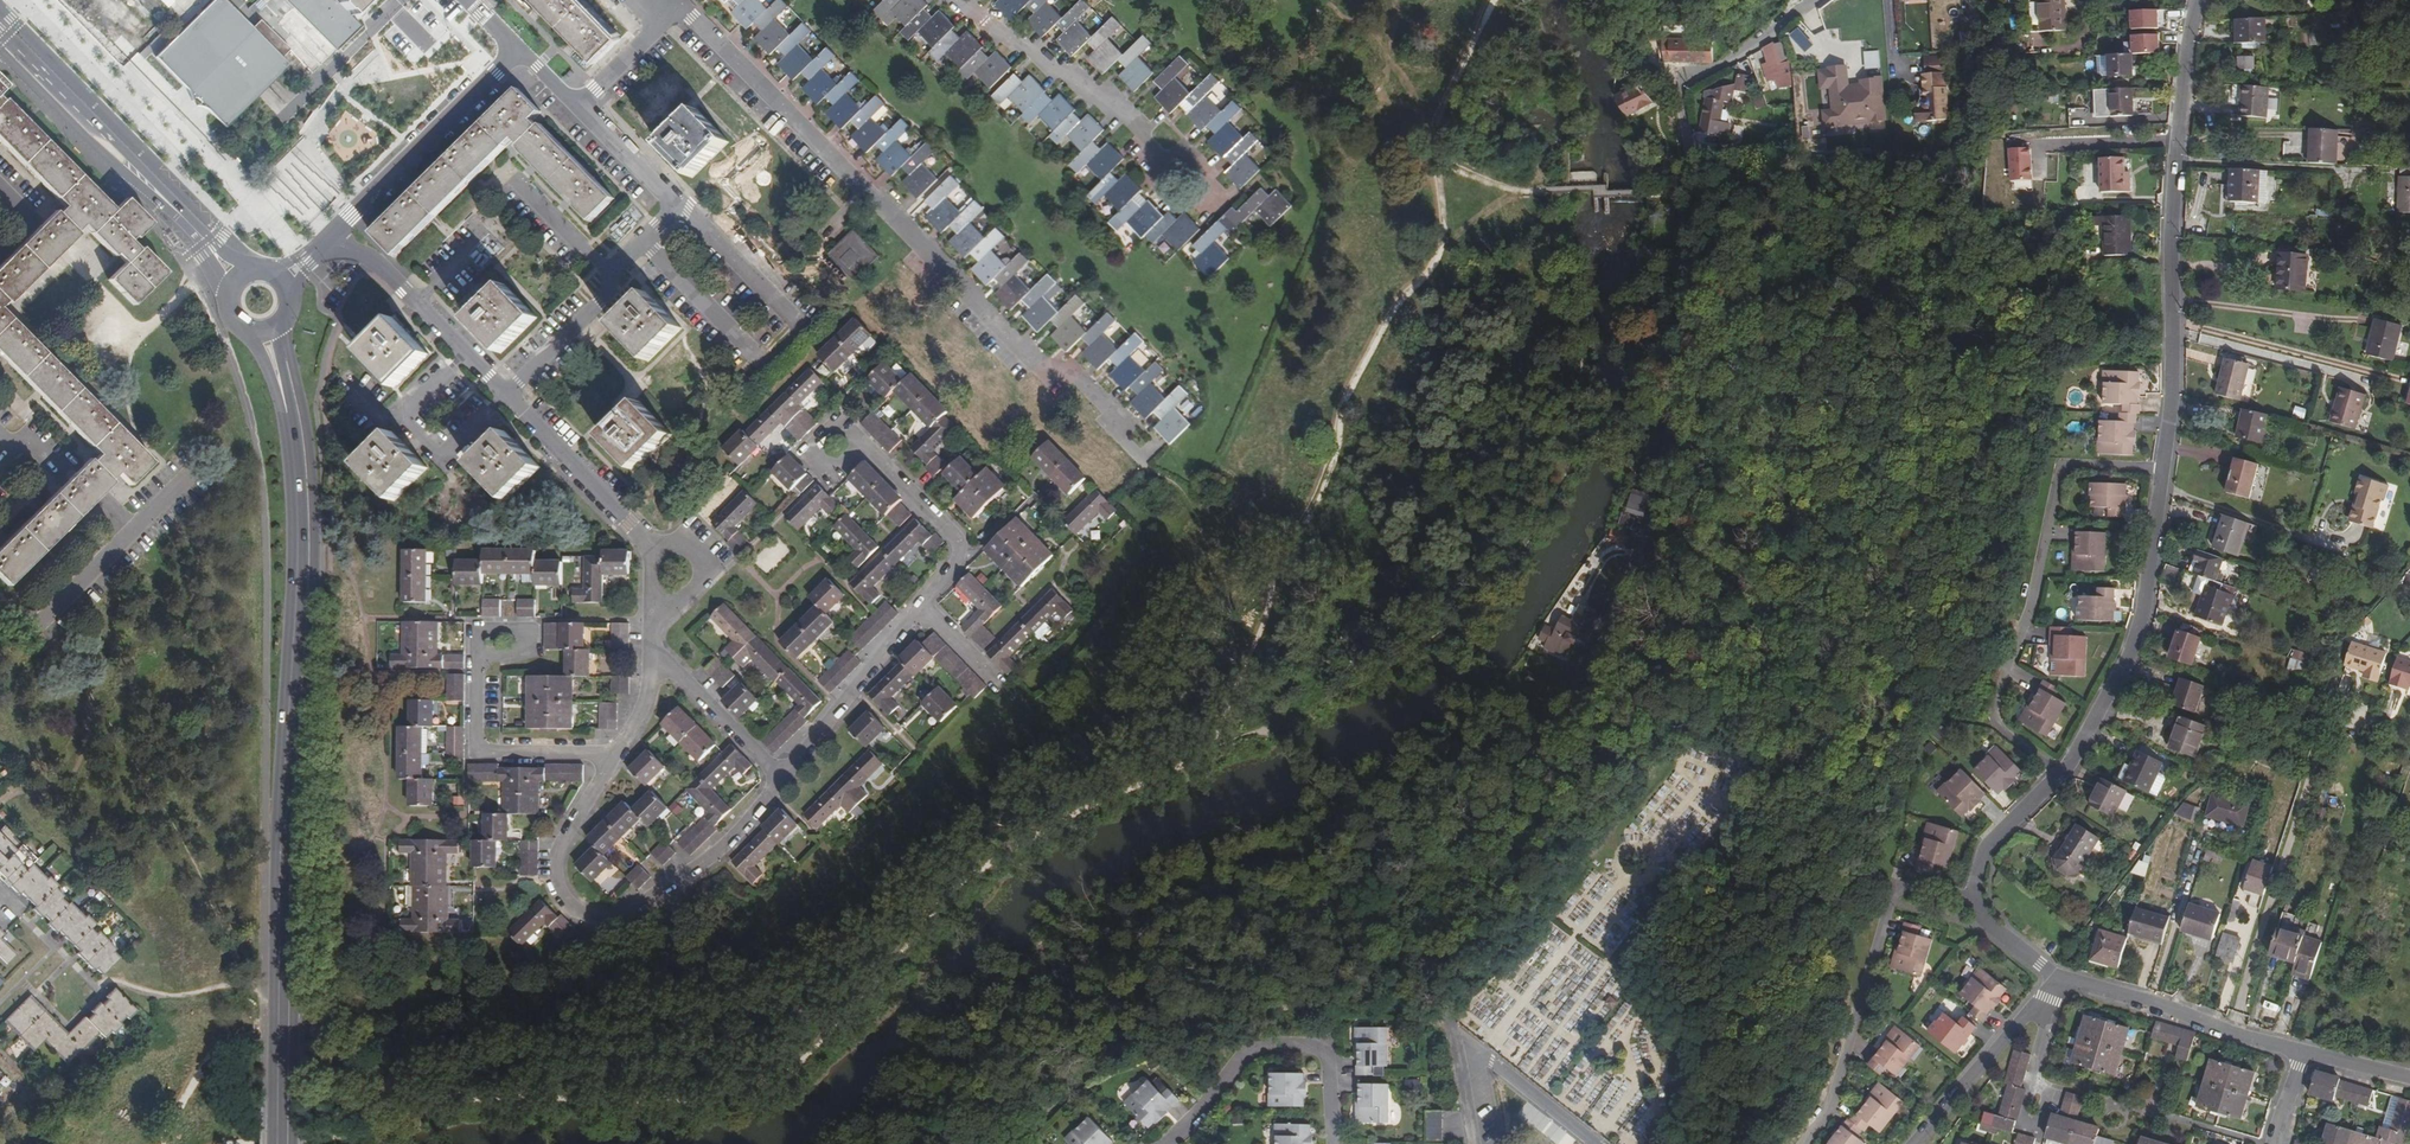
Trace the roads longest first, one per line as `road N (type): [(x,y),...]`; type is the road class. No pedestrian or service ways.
road 1 (unclassified): [(1816,0),(1673,90),(1690,223),(1649,532),(1555,728),(1448,1020)]
road 2 (secondary): [(271,335),(295,480),(297,570),(280,858),(278,1143)]
road 3 (residential): [(2165,471),(2176,161),(2197,0)]
road 4 (residential): [(2061,774),(1995,723),(1992,702),(2028,618),(2060,469),(2165,471)]
road 5 (residential): [(615,755),(557,856),(562,894),(575,910),(603,919),(622,916),(733,837),(783,779)]
road 6 (residential): [(506,396),(599,303),(612,273),(677,207),(580,107)]
road 7 (residential): [(1977,900),(1892,892),(1831,1111),(1808,1143)]
road 8 (secondary): [(0,34),(233,278)]
road 9 (residential): [(2061,774),(2131,651),(2165,471)]
road 10 (residential): [(1160,1143),(1244,1050),(1274,1042),(1323,1048),(1333,1143)]
road 11 (residential): [(521,48),(329,241)]
road 12 (residential): [(2305,1053),(2056,975)]
road 13 (residential): [(506,396),(384,269),(329,241)]
road 14 (residential): [(475,663),(475,752),(615,755)]
road 15 (residential): [(783,779),(922,608)]
road 16 (residential): [(650,547),(506,396)]
road 17 (residential): [(922,608),(959,547),(873,452)]
road 18 (residential): [(1448,1020),(1593,1143)]
road 19 (residential): [(1916,1143),(2010,1031),(2041,1008)]
road 20 (residential): [(783,779),(679,673),(654,660)]
road 21 (residential): [(1977,900),(1979,858),(2061,774)]
road 22 (residential): [(580,107),(666,16),(648,0)]
road 23 (residential): [(873,452),(835,431),(814,450),(817,463),(833,470),(859,454)]
road 24 (residential): [(654,601),(678,600),(697,586),(702,565),(694,549),(650,547)]
road 25 (residential): [(1448,1020),(1472,1143)]
road 26 (residential): [(475,663),(530,644),(529,630),(476,630)]

